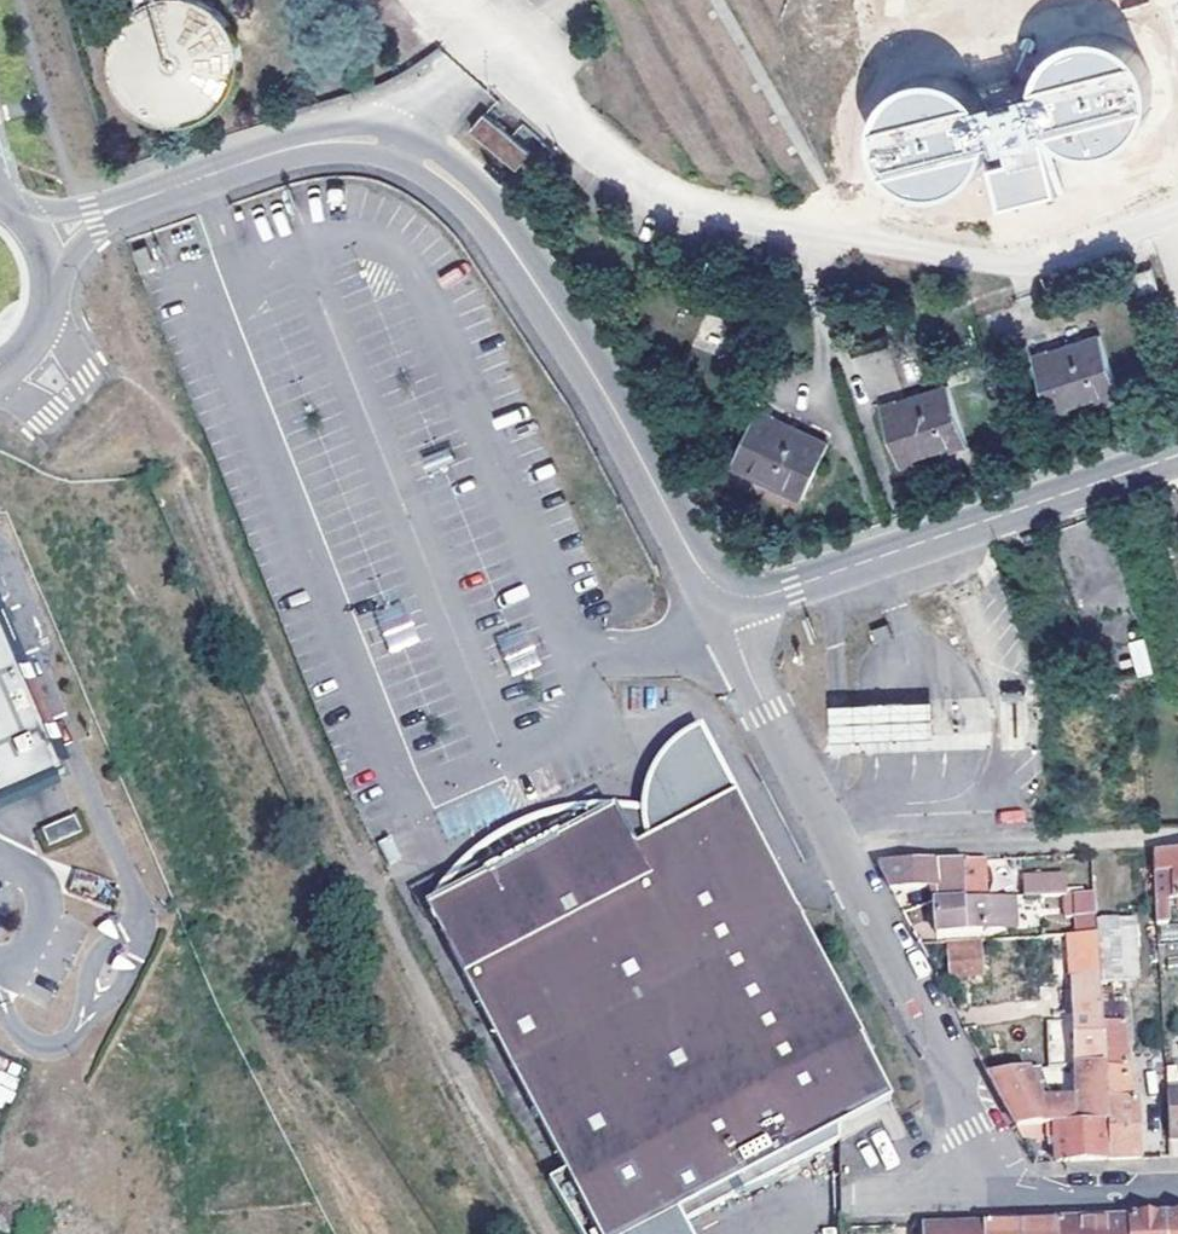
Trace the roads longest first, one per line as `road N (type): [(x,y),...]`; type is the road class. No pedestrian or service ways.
road 1 (residential): [(733,595),(698,566),(614,407),(475,199),(408,152),(360,141),(296,150),(91,218)]
road 2 (residential): [(733,595),(745,664),(923,1005),(1011,1197)]
road 3 (residential): [(1177,457),(794,588),(733,595)]
road 4 (residential): [(844,1198),(1011,1197)]
road 5 (residential): [(1011,1197),(1177,1192)]

